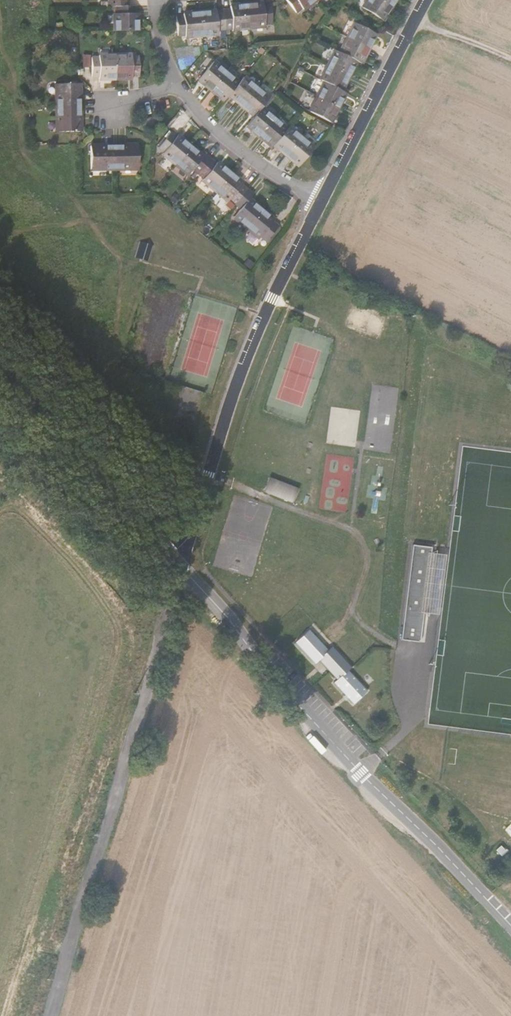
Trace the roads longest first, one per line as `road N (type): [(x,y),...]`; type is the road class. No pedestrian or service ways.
road 1 (unclassified): [(510,926),(361,773),(178,563)]
road 2 (track): [(49,1015),(178,563)]
road 3 (unclassified): [(321,204),(267,308),(178,563)]
road 4 (unclassified): [(178,563),(0,371)]
road 5 (residential): [(425,0),(321,204)]
road 6 (residential): [(177,84),(210,128),(321,204)]

